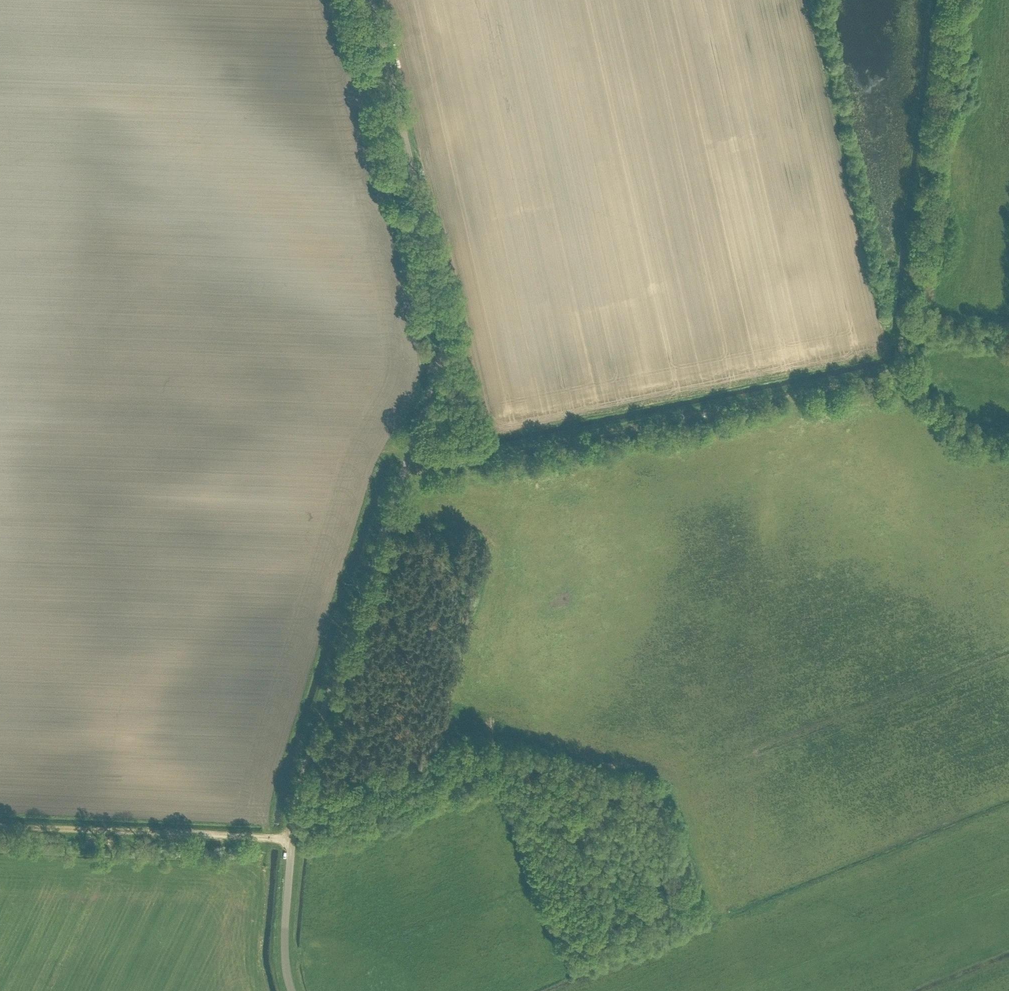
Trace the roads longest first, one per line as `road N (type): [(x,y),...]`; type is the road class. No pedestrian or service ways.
road 1 (unclassified): [(291,990),(285,961),(301,785),(444,345),(374,0)]
road 2 (track): [(404,473),(895,366),(941,0)]
road 3 (track): [(292,840),(0,827)]

